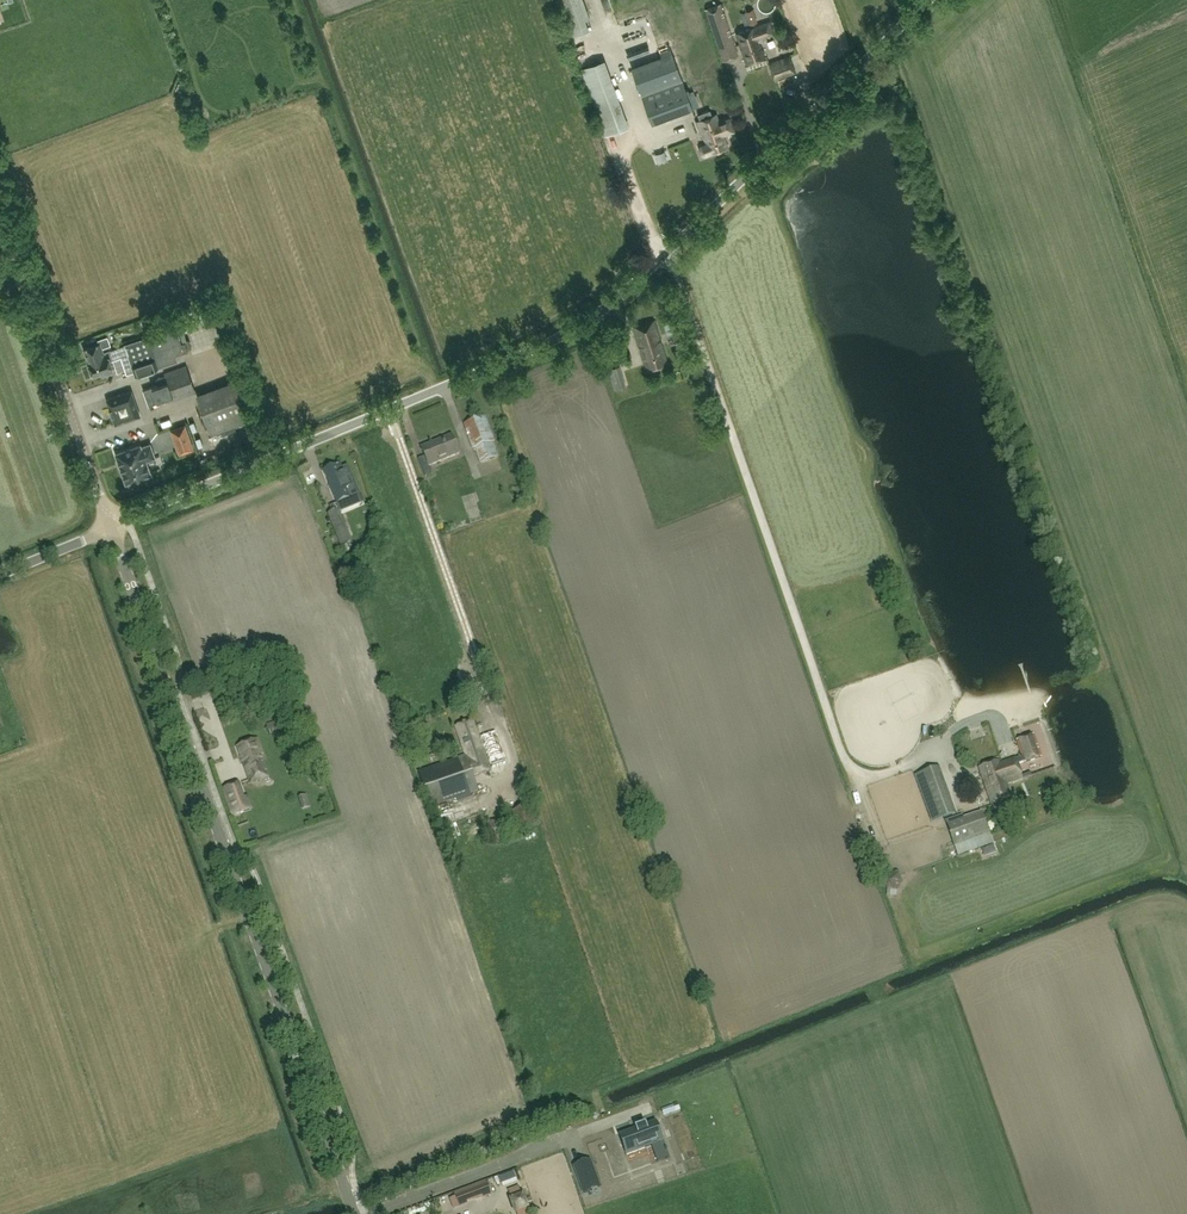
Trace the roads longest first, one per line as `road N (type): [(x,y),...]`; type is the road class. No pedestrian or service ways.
road 1 (unclassified): [(111,527),(596,317),(928,0)]
road 2 (tertiary): [(355,1213),(111,527)]
road 3 (tertiary): [(111,527),(0,219)]
road 4 (track): [(470,638),(389,409)]
road 5 (unclassified): [(0,574),(111,527)]

